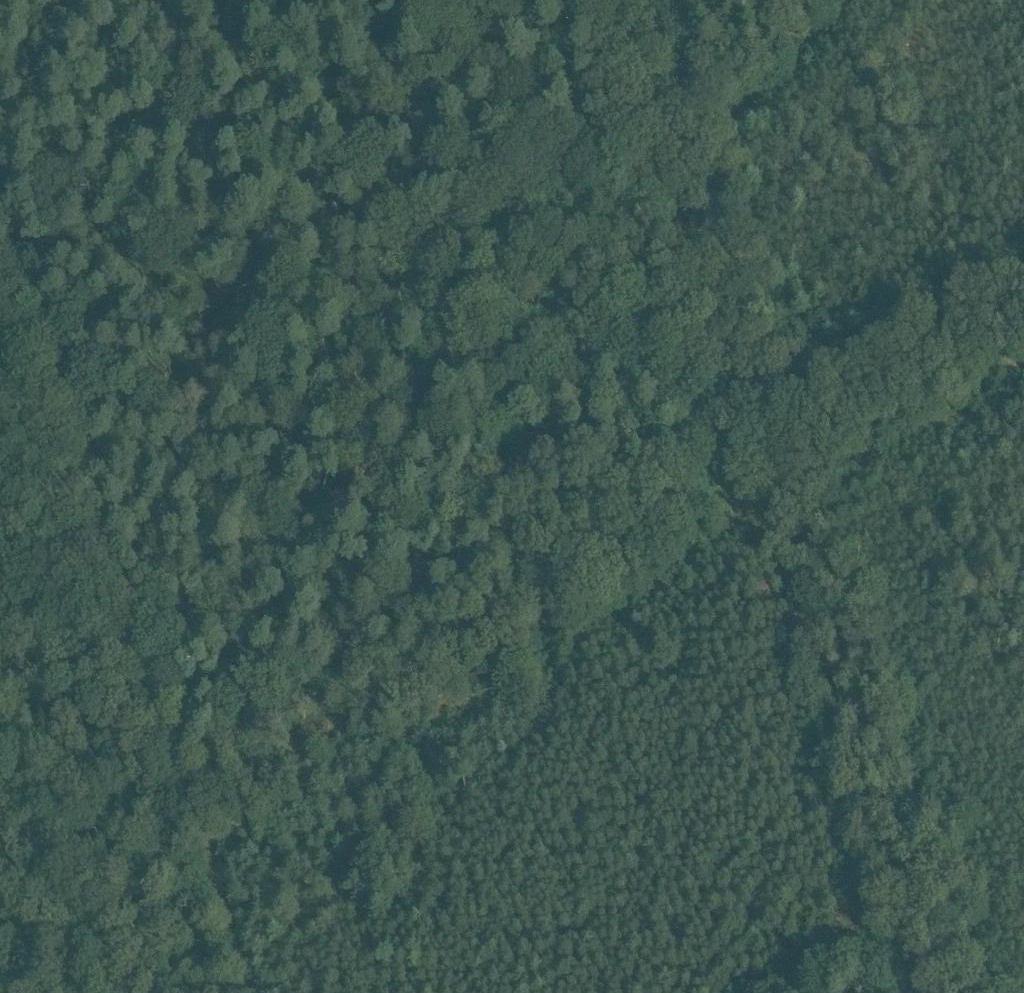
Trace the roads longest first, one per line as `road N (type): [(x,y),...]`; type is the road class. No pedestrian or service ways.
road 1 (track): [(615,0),(917,992)]
road 2 (track): [(195,814),(1023,302)]
road 3 (track): [(0,213),(253,992)]

